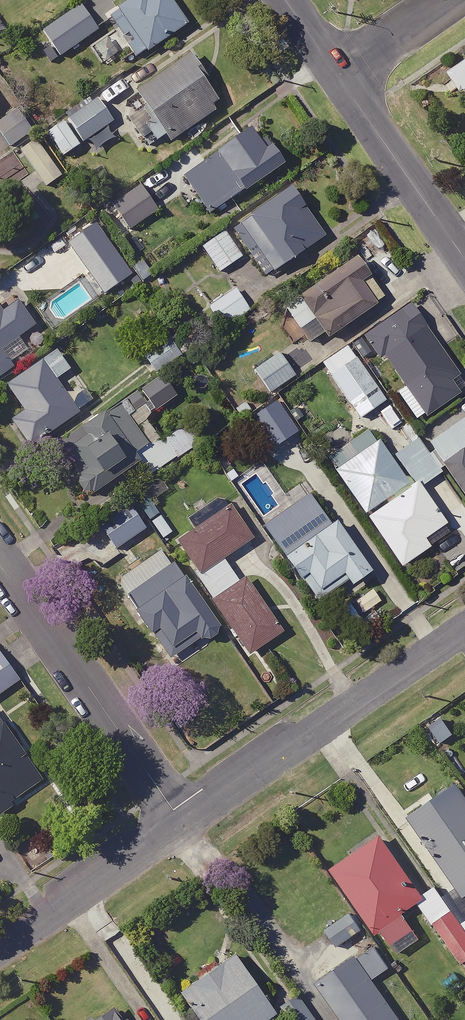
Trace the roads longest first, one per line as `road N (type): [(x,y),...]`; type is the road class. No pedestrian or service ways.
road 1 (residential): [(464,627),(184,823)]
road 2 (residential): [(0,567),(184,823)]
road 3 (residential): [(184,823),(0,950)]
road 4 (residential): [(343,80),(464,257)]
road 5 (residential): [(459,0),(343,80)]

